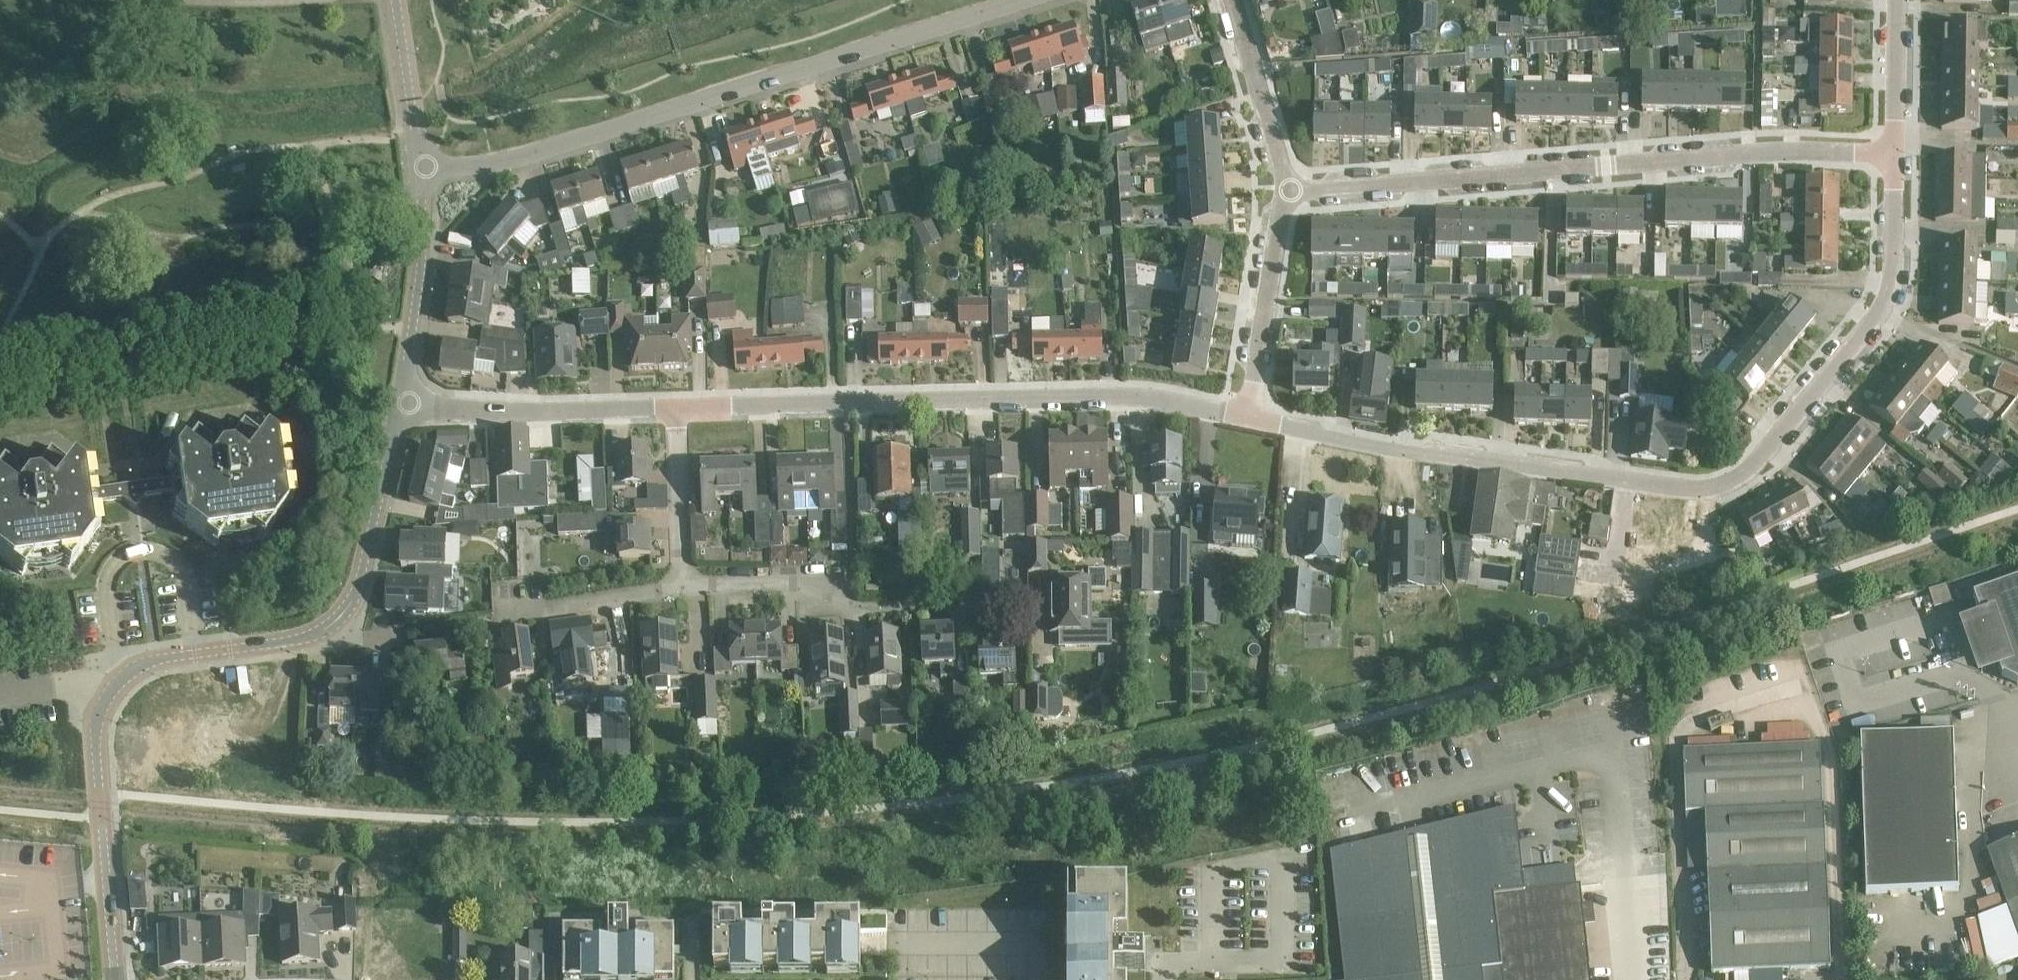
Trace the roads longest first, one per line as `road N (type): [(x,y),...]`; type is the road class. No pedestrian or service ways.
road 1 (residential): [(1895,154),(1896,260),(1876,318),(1751,471),(1715,490),(1365,442),(1249,417)]
road 2 (residential): [(421,168),(508,161),(1018,0)]
road 3 (residential): [(1281,188),(1765,149),(1895,154)]
road 4 (residential): [(1249,417),(1127,394),(681,407)]
road 5 (residential): [(120,678),(149,662),(289,641),(338,620),(359,585),(398,408)]
road 6 (residential): [(1025,606),(844,608),(835,585),(683,584)]
road 7 (residential): [(117,979),(97,733),(101,704),(120,678)]
road 8 (residential): [(681,407),(398,408)]
road 9 (residential): [(398,408),(423,236),(421,168)]
road 10 (residential): [(1249,417),(1281,188)]
road 11 (residential): [(1281,188),(1229,0)]
road 12 (residential): [(683,584),(498,618)]
road 13 (residential): [(683,584),(681,407)]
road 14 (residential): [(421,168),(395,0)]
road 15 (residential): [(1898,0),(1895,154)]
road 16 (residential): [(0,695),(120,678)]

